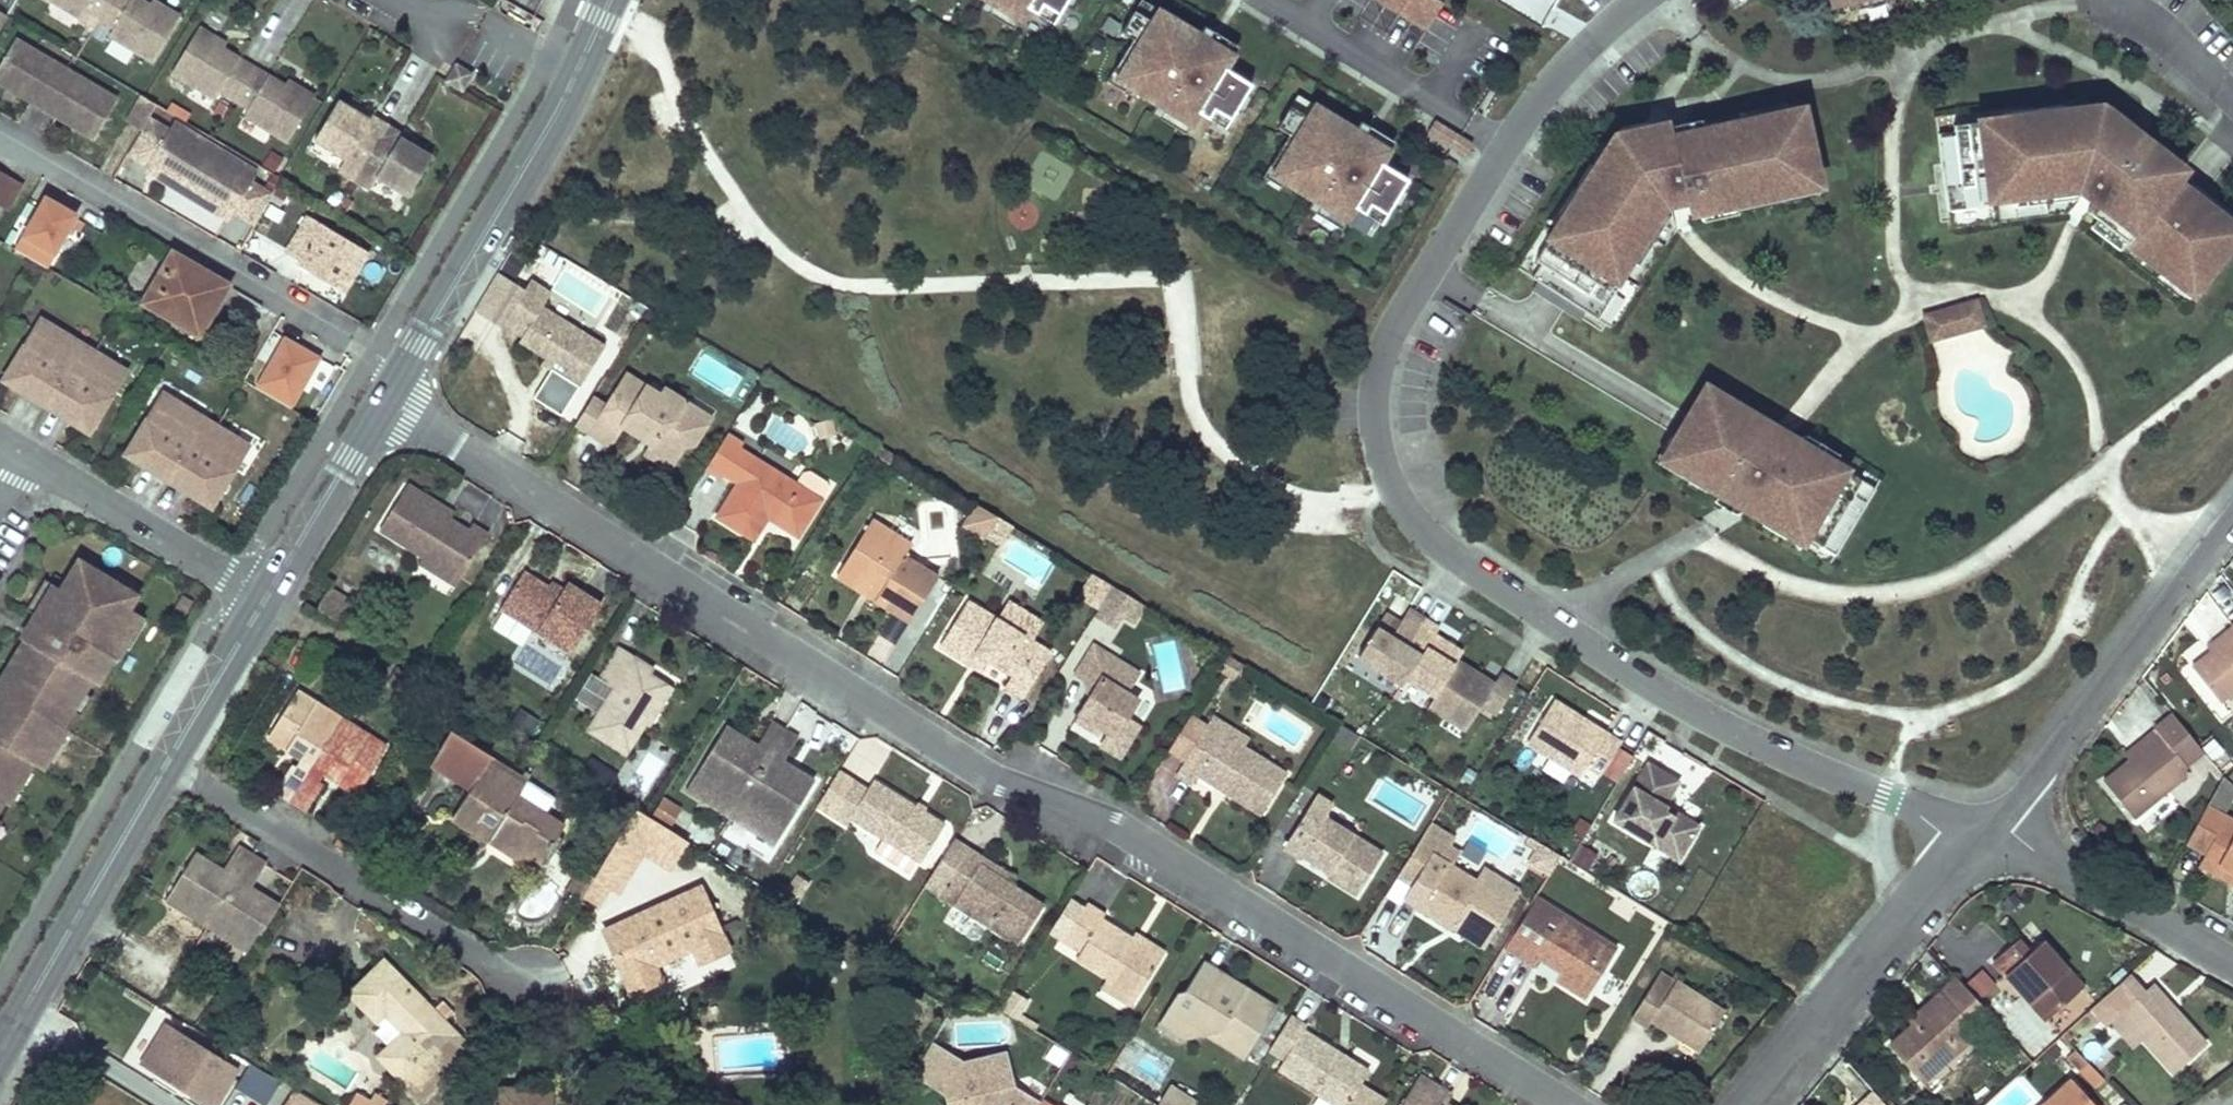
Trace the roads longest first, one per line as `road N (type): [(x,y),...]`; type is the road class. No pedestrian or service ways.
road 1 (residential): [(1577,1104),(1127,836),(995,784),(387,398)]
road 2 (residential): [(1642,0),(1605,24),(1506,138),(1399,316),(1375,391),(1388,484),(1439,549),(1533,612),(1780,748),(1986,834)]
road 3 (tertiary): [(0,1048),(266,592)]
road 4 (residential): [(0,130),(405,369)]
road 5 (tertiary): [(405,369),(577,76),(612,0)]
road 6 (residential): [(2232,511),(1986,834)]
road 7 (residential): [(1986,834),(1838,1001),(1789,1036),(1730,1104)]
road 8 (residential): [(29,452),(266,592)]
road 9 (residential): [(2232,957),(1986,834)]
road 10 (tertiary): [(266,592),(387,398)]

